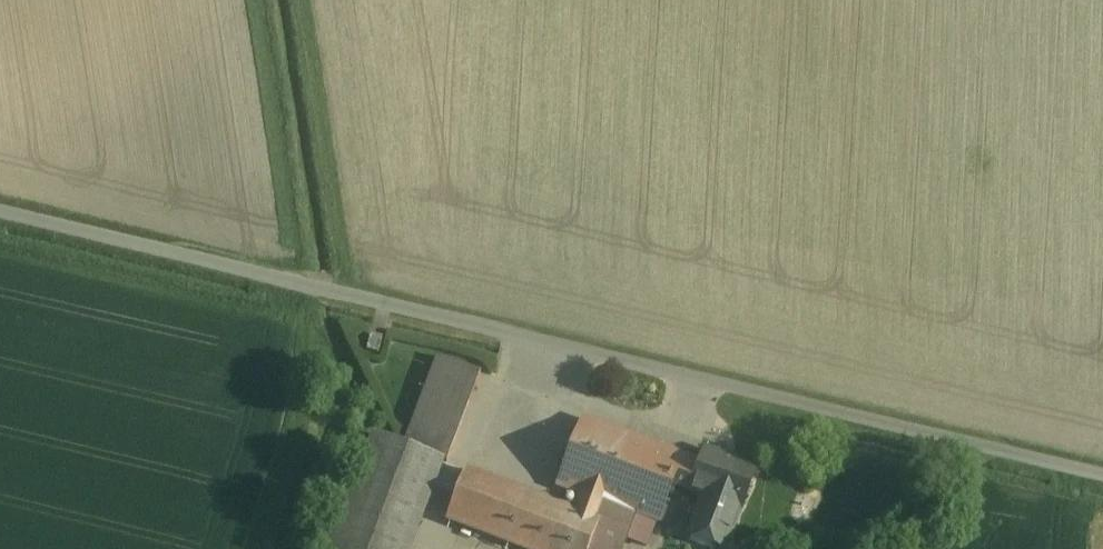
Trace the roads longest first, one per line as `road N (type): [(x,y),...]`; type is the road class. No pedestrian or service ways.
road 1 (unclassified): [(0,212),(1102,475)]
road 2 (track): [(463,548),(426,535),(454,456),(538,386)]

